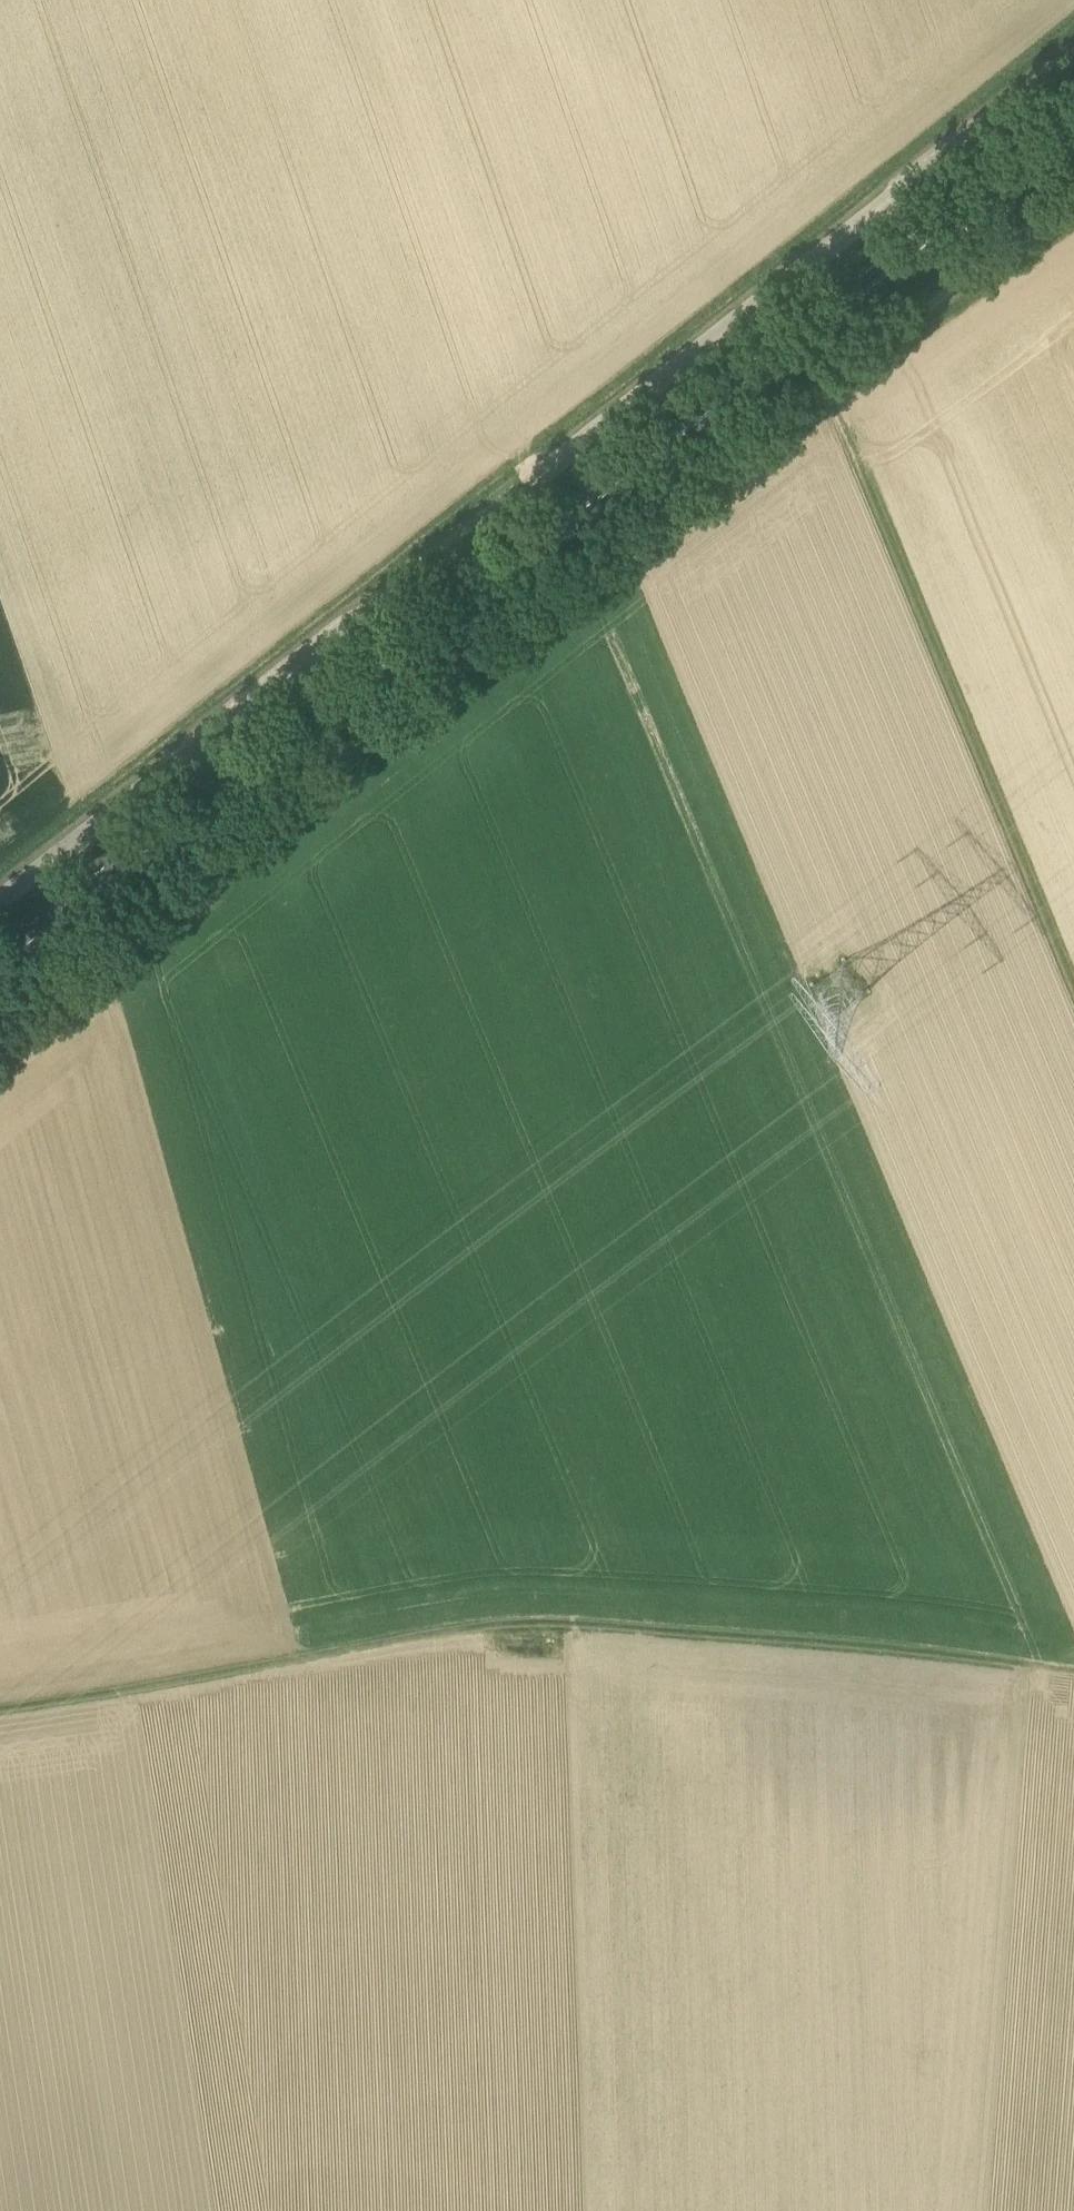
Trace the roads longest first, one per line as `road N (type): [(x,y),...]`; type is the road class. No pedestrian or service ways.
road 1 (primary): [(0,966),(1073,118)]
road 2 (unclassified): [(0,897),(1073,56)]
road 3 (track): [(1073,1683),(565,1634),(481,1636),(0,1708)]
road 4 (track): [(1073,1001),(837,398),(770,293)]

